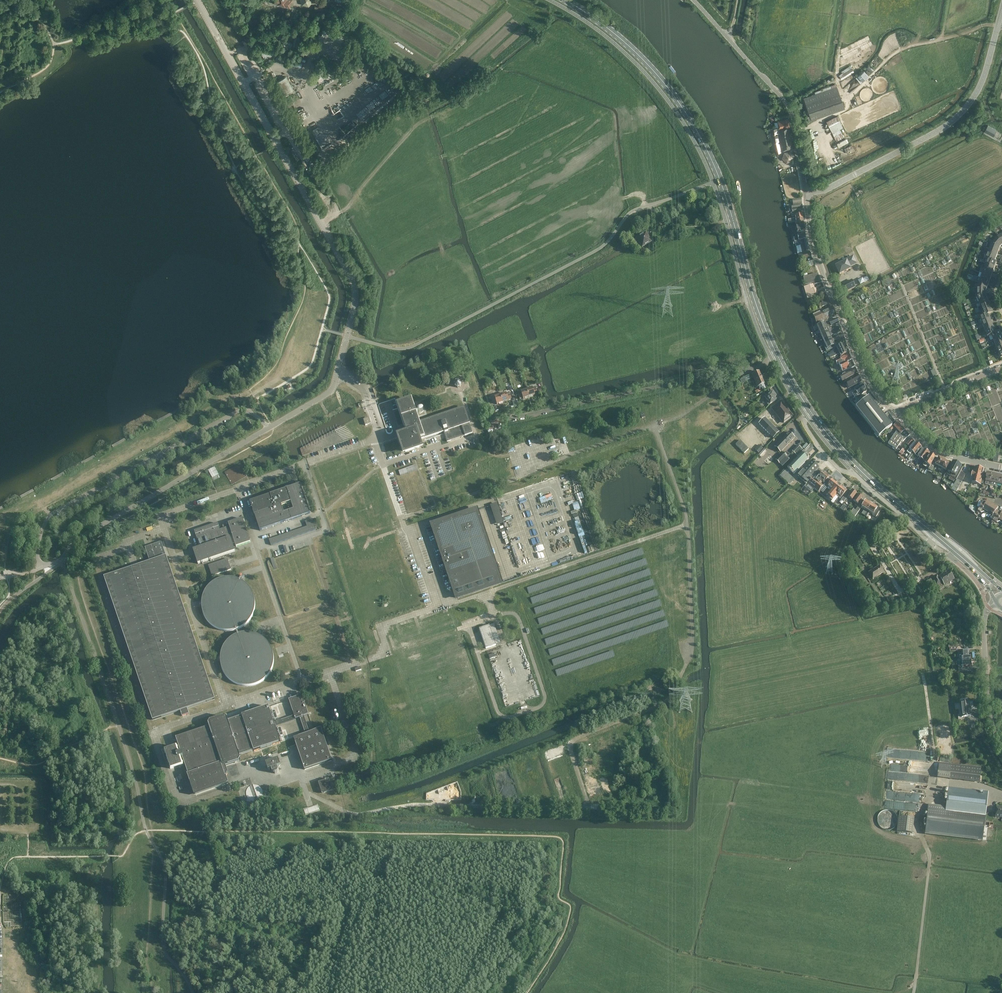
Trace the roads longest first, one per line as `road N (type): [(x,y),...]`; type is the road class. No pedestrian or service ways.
road 1 (unclassified): [(63,559),(78,538),(329,392),(351,322),(353,280),(196,0)]
road 2 (primary): [(778,358),(721,182),(683,107),(624,42),(566,0)]
road 3 (unclassified): [(491,424),(778,358)]
road 4 (track): [(913,992),(930,854),(922,834),(928,791),(933,784),(1001,795)]
road 5 (unclassified): [(808,195),(957,119),(983,80),(998,22)]
road 6 (tertiary): [(894,410),(857,360),(813,246),(808,195)]
road 7 (unclassified): [(808,195),(790,112),(693,0)]
road 8 (track): [(450,112),(415,127),(357,197),(448,154)]
road 9 (residential): [(810,410),(806,427),(838,467),(854,472),(936,547),(957,553)]
road 10 (primary): [(957,553),(876,486),(810,410)]
road 11 (unclassified): [(1001,748),(985,662),(985,620),(994,599)]
road 12 (tertiary): [(1000,467),(932,450),(894,410)]

